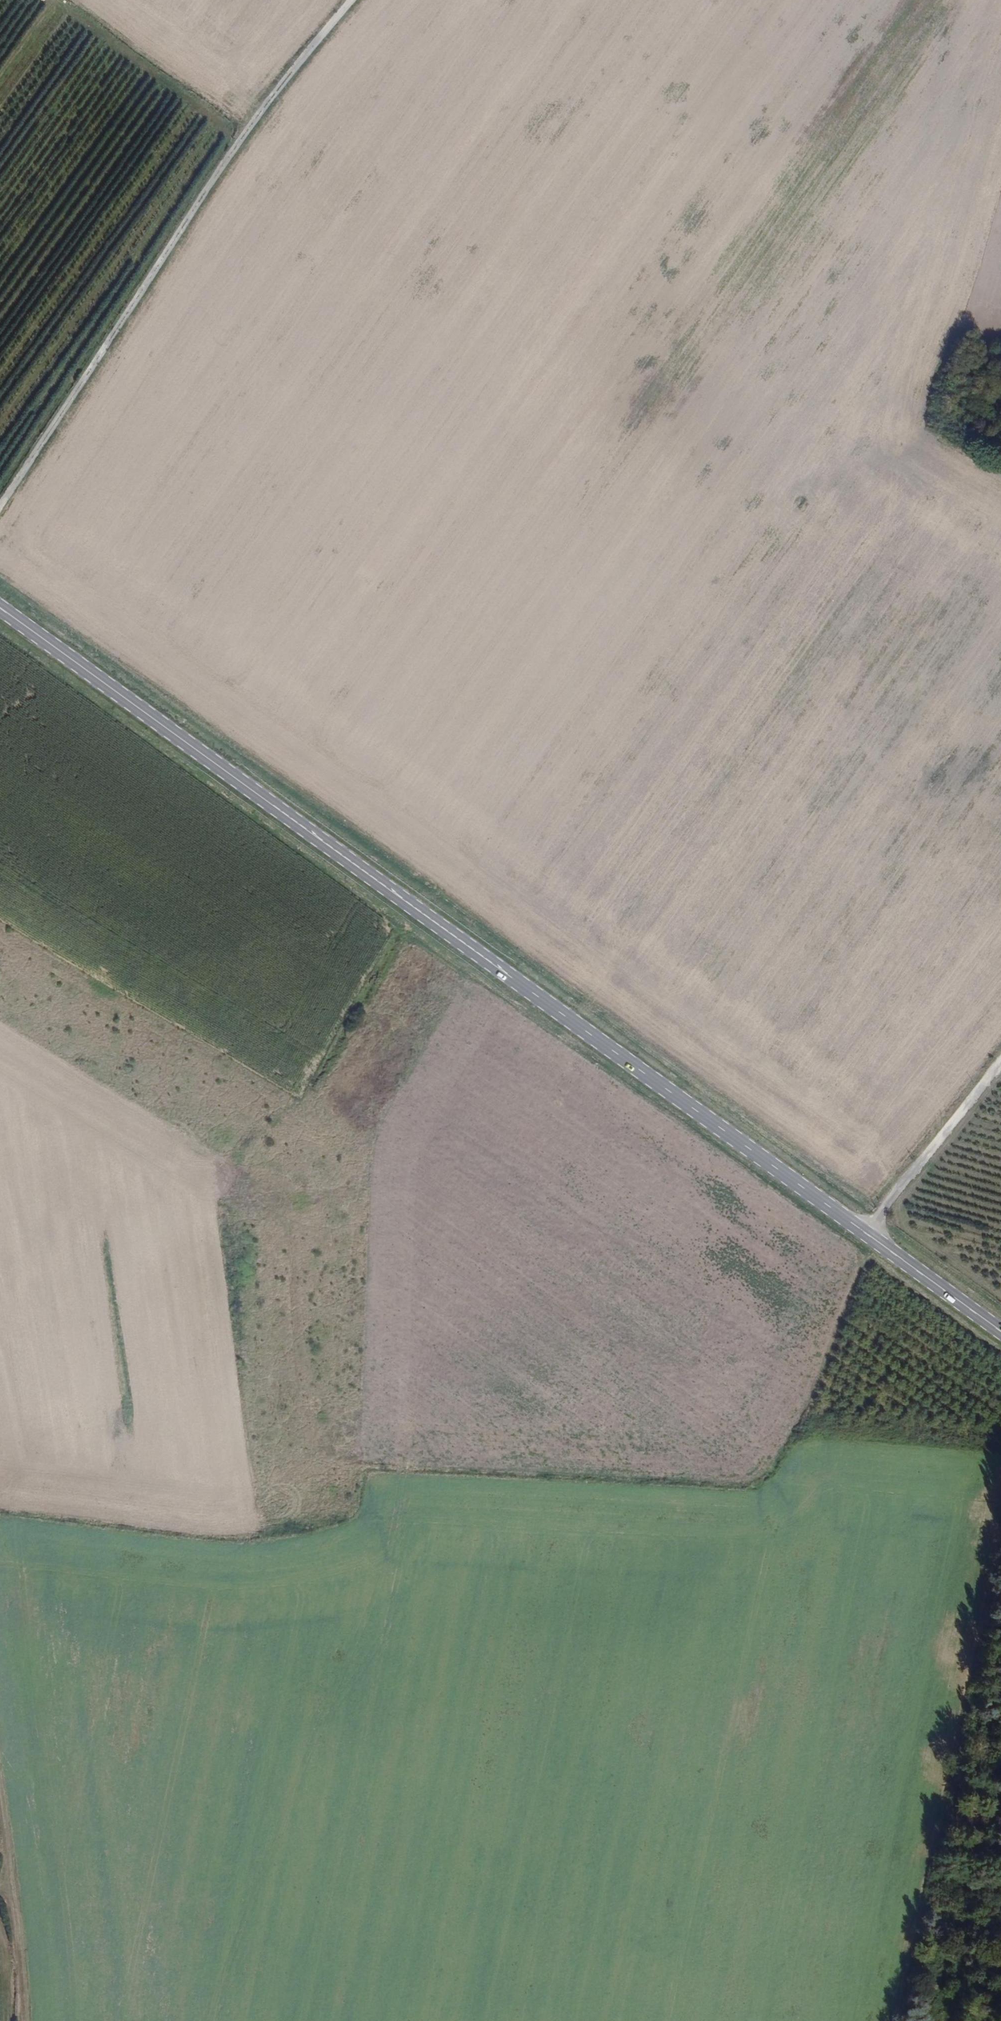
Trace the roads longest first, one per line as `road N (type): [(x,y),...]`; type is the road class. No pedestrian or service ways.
road 1 (primary): [(1000,1333),(0,608)]
road 2 (track): [(352,0),(234,149),(0,508)]
road 3 (track): [(866,1236),(1000,1062)]
road 4 (track): [(22,2020),(0,1803)]

